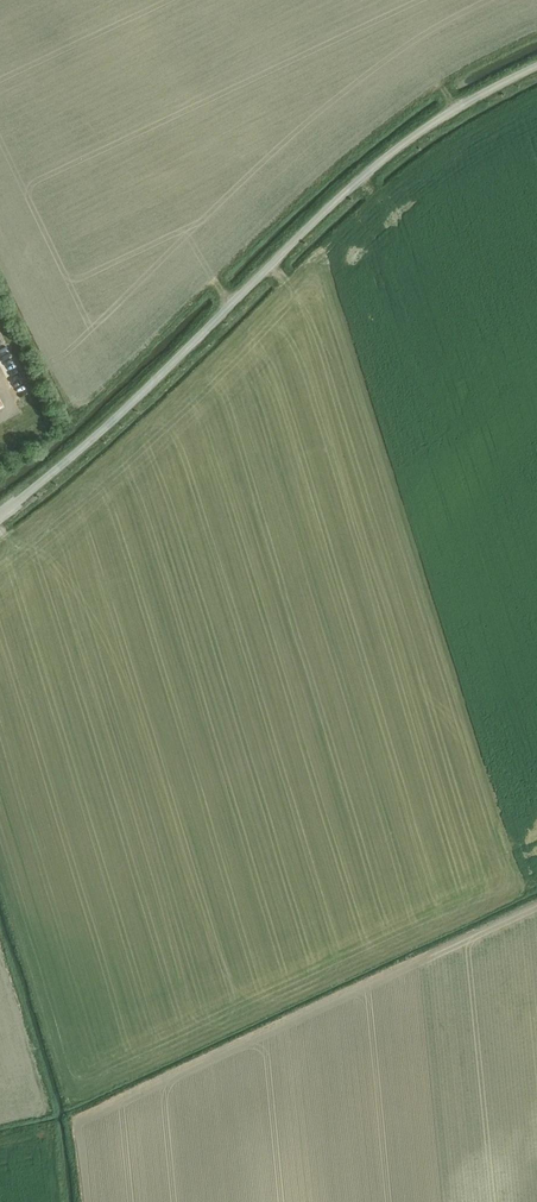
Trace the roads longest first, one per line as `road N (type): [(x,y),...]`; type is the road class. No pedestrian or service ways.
road 1 (unclassified): [(0,512),(97,434),(398,147),(536,65)]

